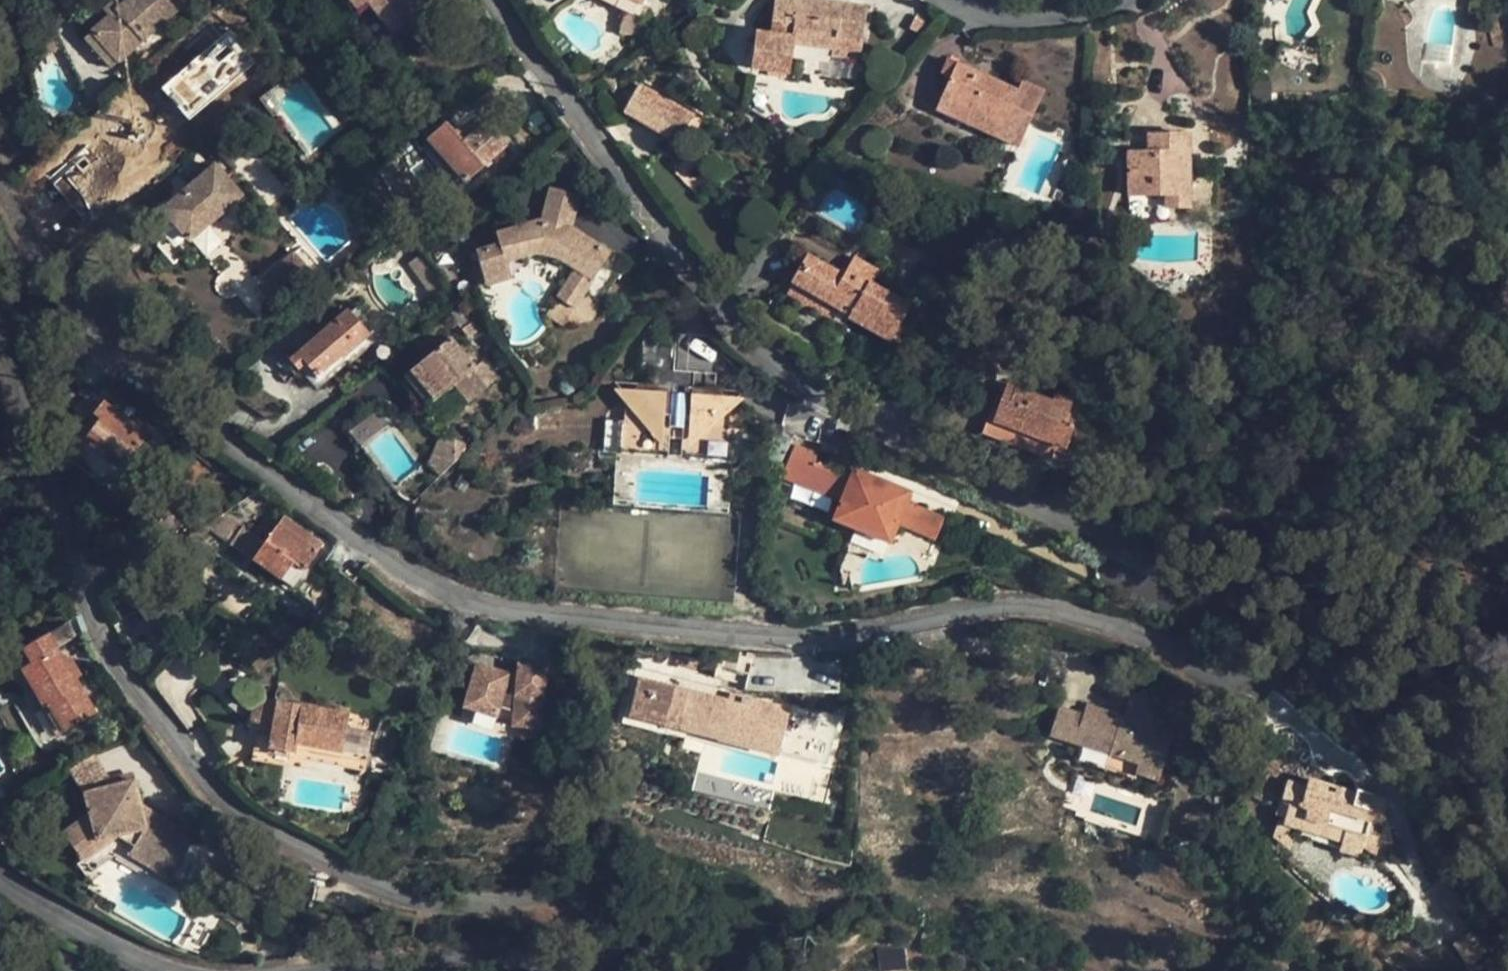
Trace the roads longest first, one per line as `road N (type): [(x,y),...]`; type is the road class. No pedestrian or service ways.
road 1 (residential): [(501,0),(564,99),(737,315),(791,369),(882,435),(1069,549),(1135,560),(1249,604),(1259,645),(1148,646),(1093,634),(927,624),(838,643),(754,644),(533,625),(361,541),(206,429),(134,366),(35,229),(0,119)]
road 2 (residential): [(455,970),(595,950),(619,921),(603,888),(388,892),(283,849),(195,756),(114,613),(65,481)]
road 3 (residential): [(0,854),(35,896),(160,970)]
road 4 (residential): [(1122,0),(1060,17),(992,17),(937,0)]
road 5 (residential): [(0,350),(65,481)]

